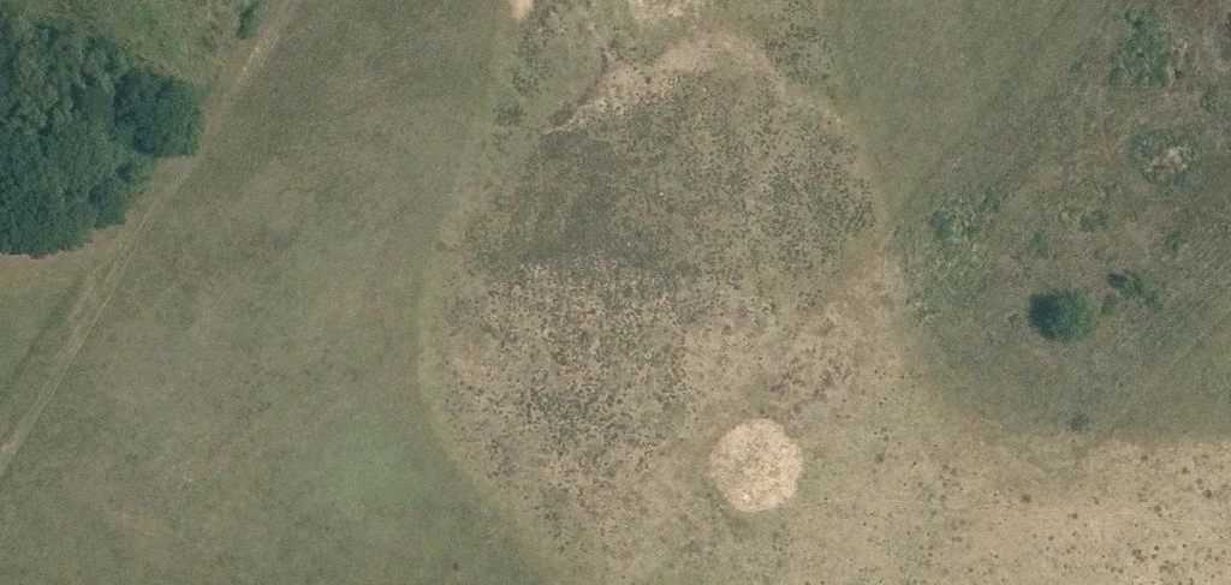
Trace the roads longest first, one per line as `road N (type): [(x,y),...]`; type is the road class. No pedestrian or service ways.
road 1 (track): [(119,262),(0,459)]

